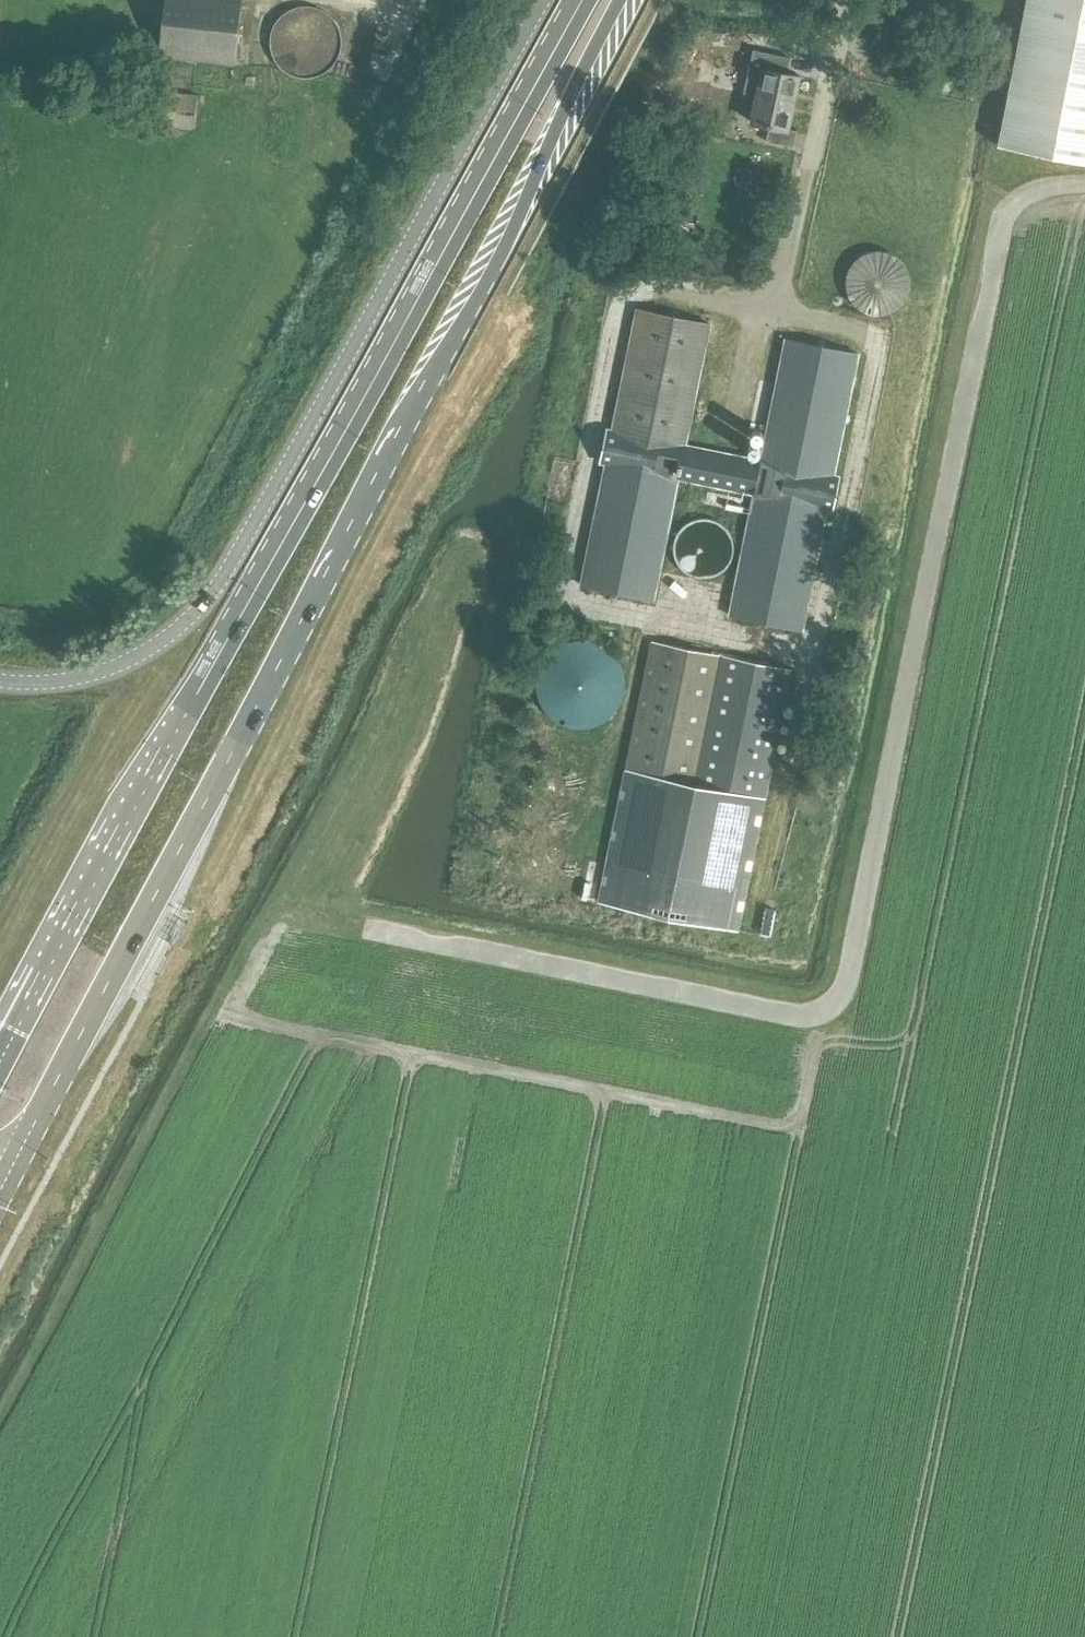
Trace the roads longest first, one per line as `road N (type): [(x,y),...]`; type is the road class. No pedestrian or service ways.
road 1 (track): [(379,933),(793,1014),(833,1006),(1003,214),(1030,187),(1084,181)]
road 2 (primary): [(4,1164),(473,305),(617,0)]
road 3 (primary): [(582,0),(0,1046)]
road 4 (track): [(561,605),(628,285),(867,327),(883,345),(783,802)]
road 5 (unclassified): [(0,679),(47,682),(99,671),(152,646),(197,608),(227,569),(542,0)]
road 6 (track): [(816,654),(561,605)]

